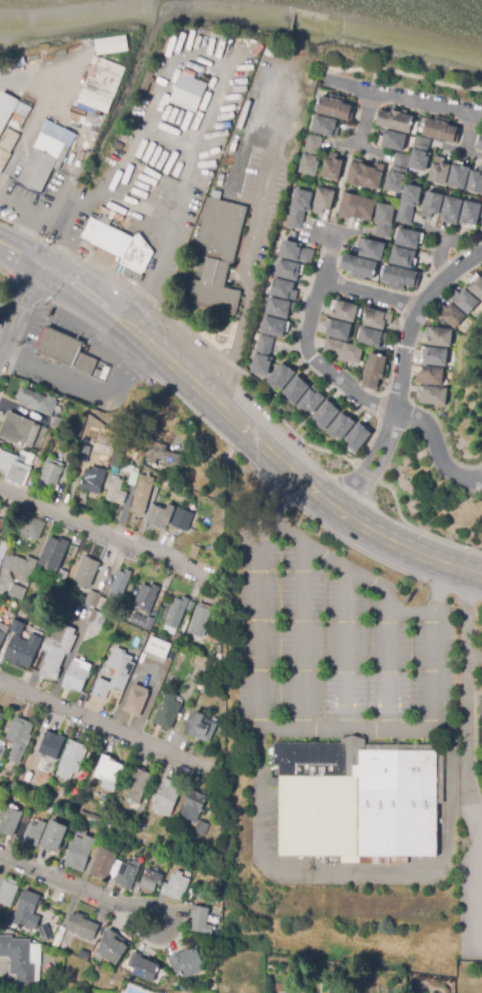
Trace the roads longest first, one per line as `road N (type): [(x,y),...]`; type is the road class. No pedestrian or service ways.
road 1 (secondary): [(46,267),(132,327),(335,508),(398,548),(481,578)]
road 2 (residential): [(0,491),(214,580)]
road 3 (residential): [(394,410),(339,380),(304,341),(334,235)]
road 4 (residential): [(0,680),(202,764)]
road 5 (residential): [(394,410),(418,305),(481,250)]
road 6 (residential): [(0,855),(161,923)]
road 7 (residential): [(481,116),(326,81)]
road 8 (residential): [(394,410),(426,423),(452,471),(481,479)]

